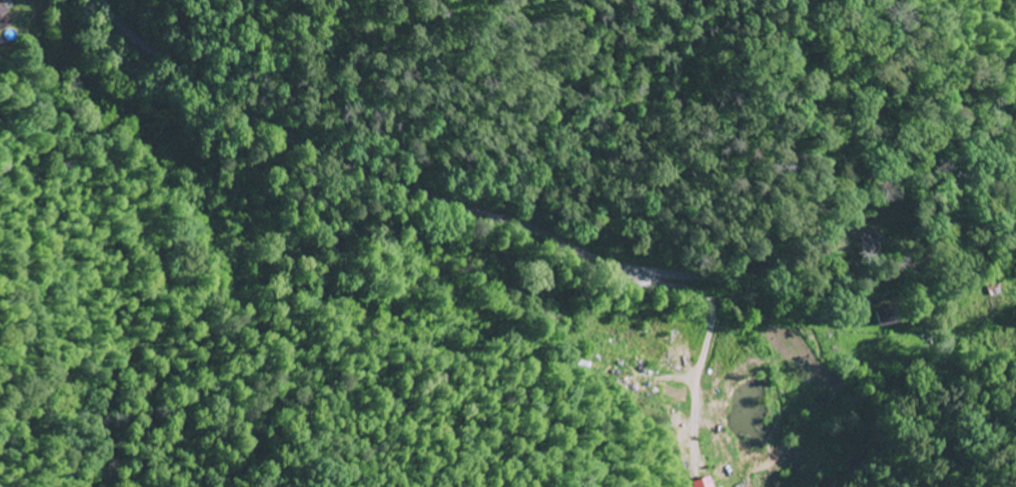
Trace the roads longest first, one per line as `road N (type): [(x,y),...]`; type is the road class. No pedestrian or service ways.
road 1 (residential): [(101,0),(155,54),(252,120),(619,267),(740,285),(855,289),(1015,233)]

